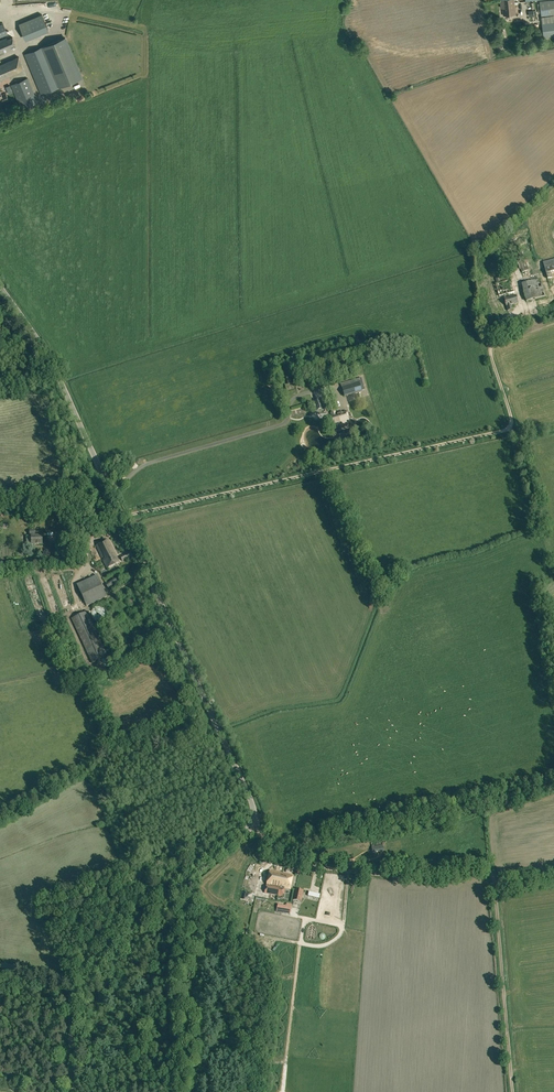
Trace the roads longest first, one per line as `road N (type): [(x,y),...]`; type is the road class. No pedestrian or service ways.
road 1 (unclassified): [(72,975),(243,833),(254,811),(54,368),(0,287)]

